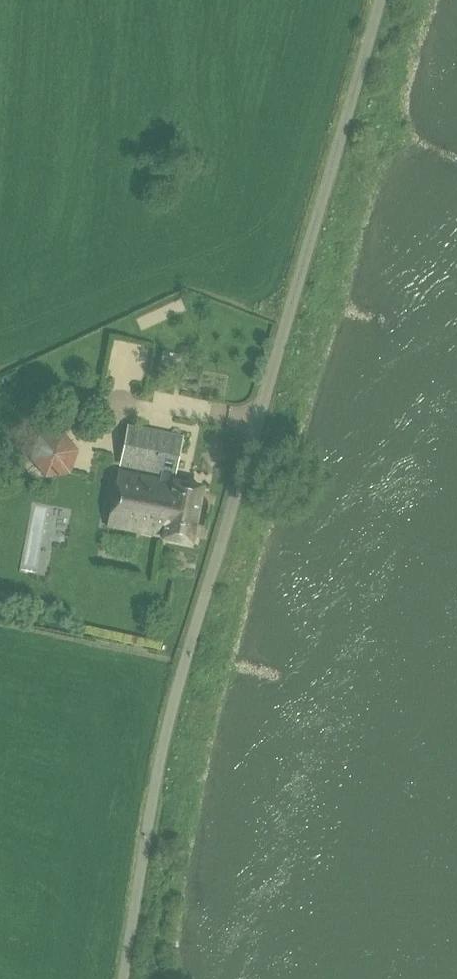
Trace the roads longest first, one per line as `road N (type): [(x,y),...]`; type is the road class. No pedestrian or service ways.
road 1 (unclassified): [(247,443),(380,0)]

